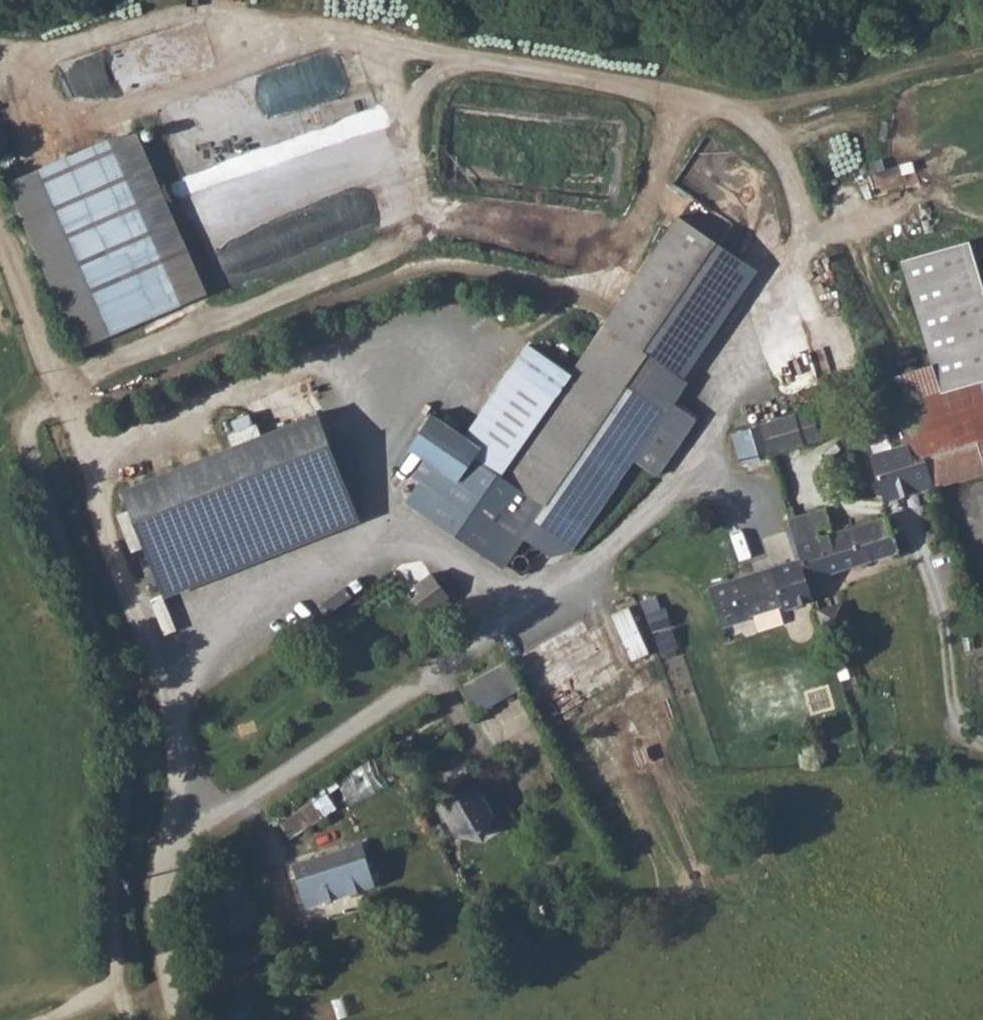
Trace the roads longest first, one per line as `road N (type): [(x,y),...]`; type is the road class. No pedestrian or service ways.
road 1 (track): [(66,399),(29,414),(27,449),(126,698),(131,761),(111,914),(114,987),(57,1019)]
road 2 (unclassified): [(176,815),(258,787),(461,652),(718,449)]
road 3 (unclassified): [(176,815),(181,766),(172,690),(66,399)]
road 4 (unclassified): [(176,1019),(160,891),(176,815)]
road 5 (track): [(66,399),(0,237)]

